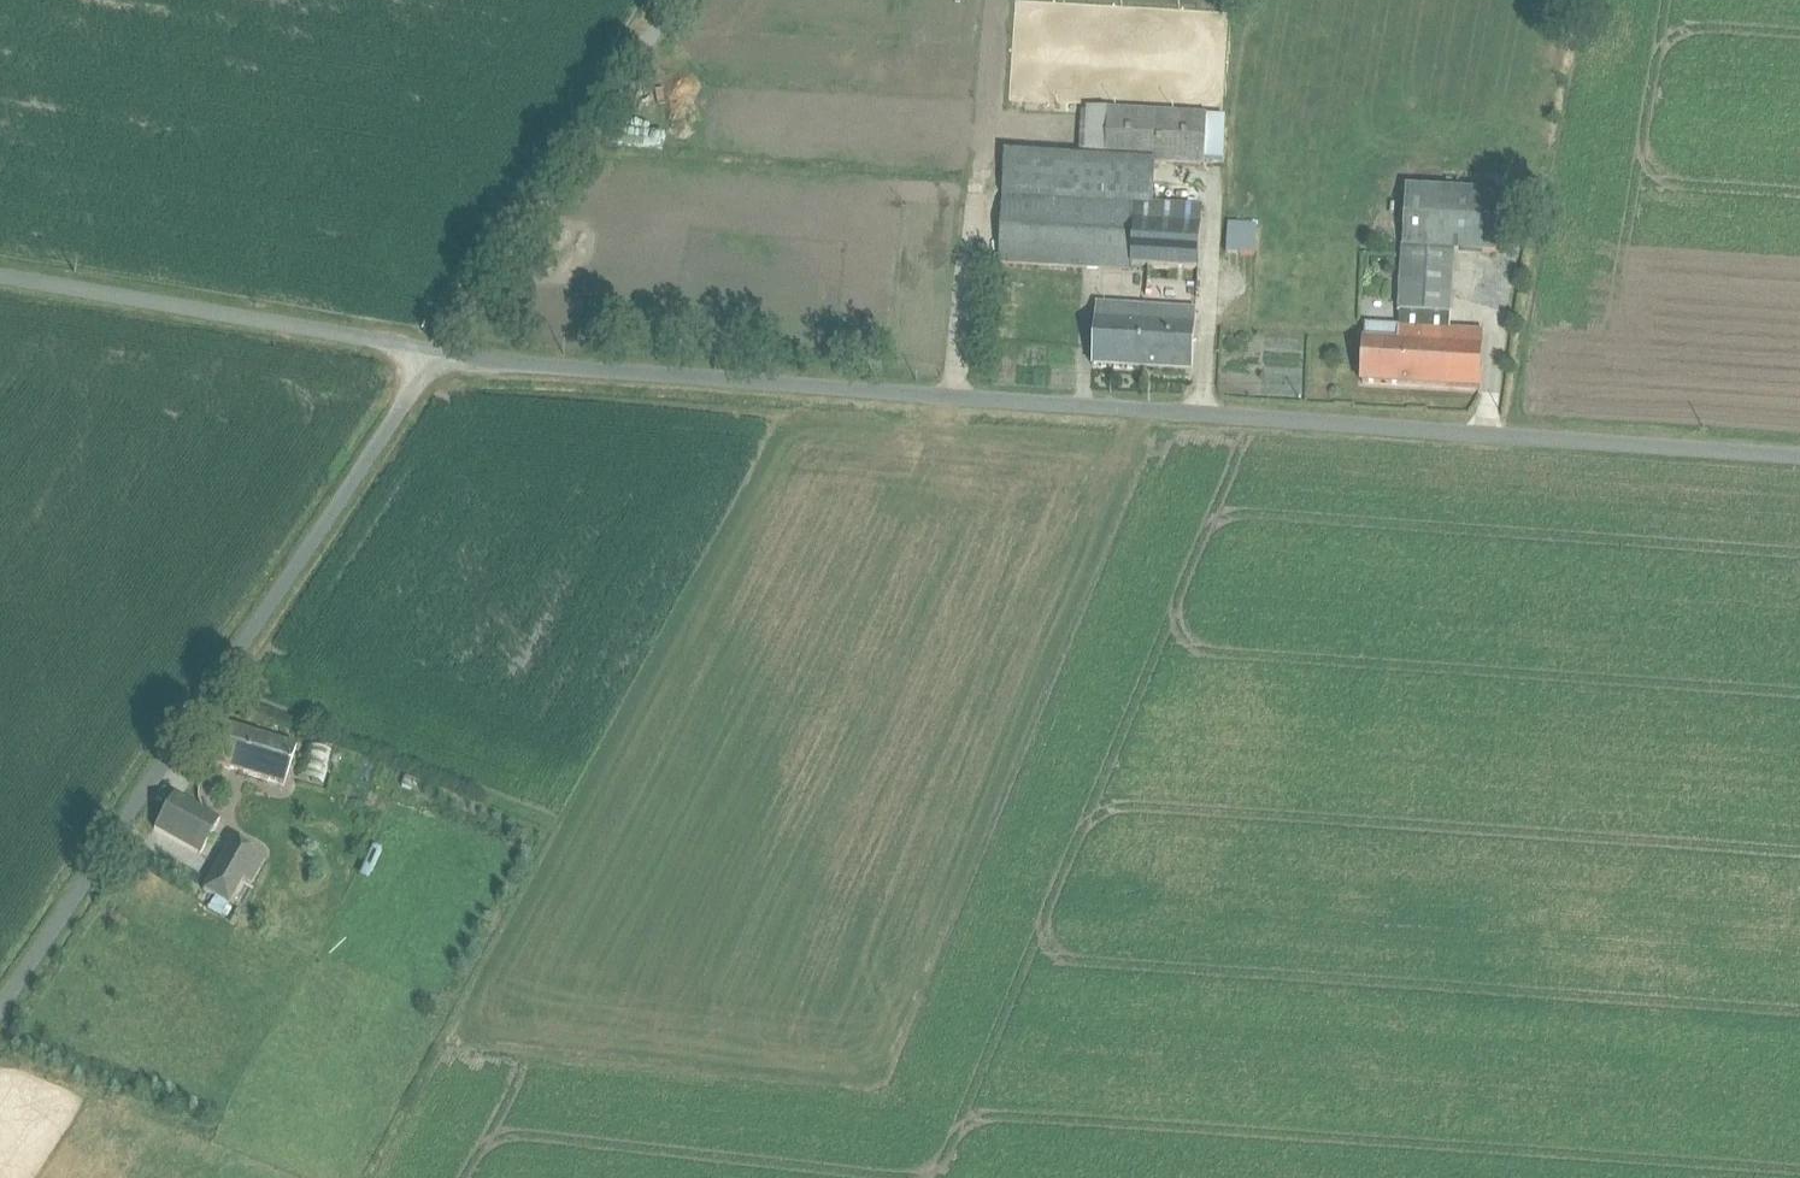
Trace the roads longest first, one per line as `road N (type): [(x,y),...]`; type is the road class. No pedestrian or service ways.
road 1 (unclassified): [(441,355),(1799,465)]
road 2 (unclassified): [(441,355),(0,1008)]
road 3 (unclassified): [(441,355),(0,279)]
road 4 (unclassified): [(664,0),(441,355)]

